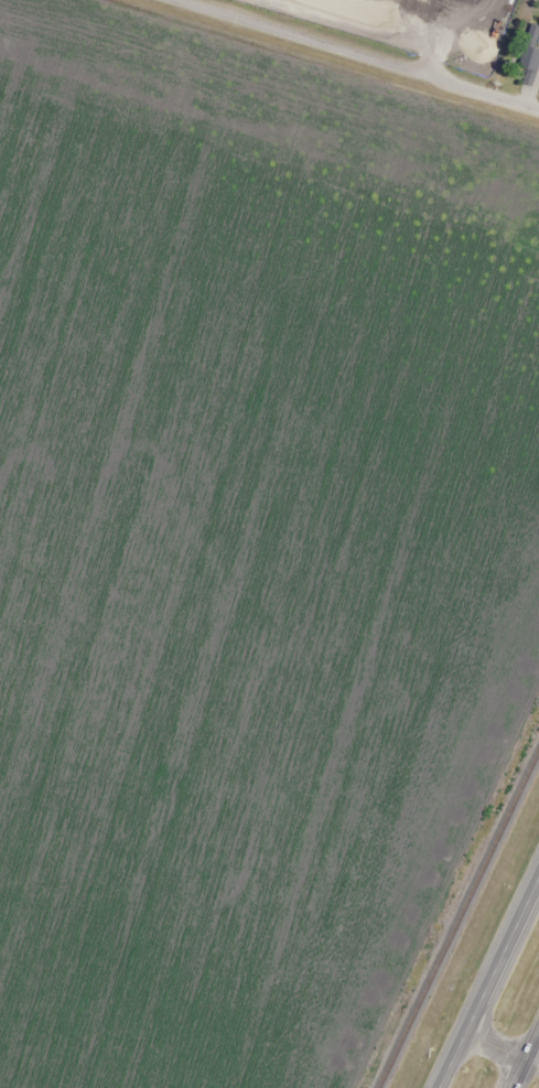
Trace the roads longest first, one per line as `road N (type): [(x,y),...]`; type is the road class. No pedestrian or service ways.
road 1 (residential): [(538,111),(168,0)]
road 2 (primary): [(538,884),(443,1087)]

